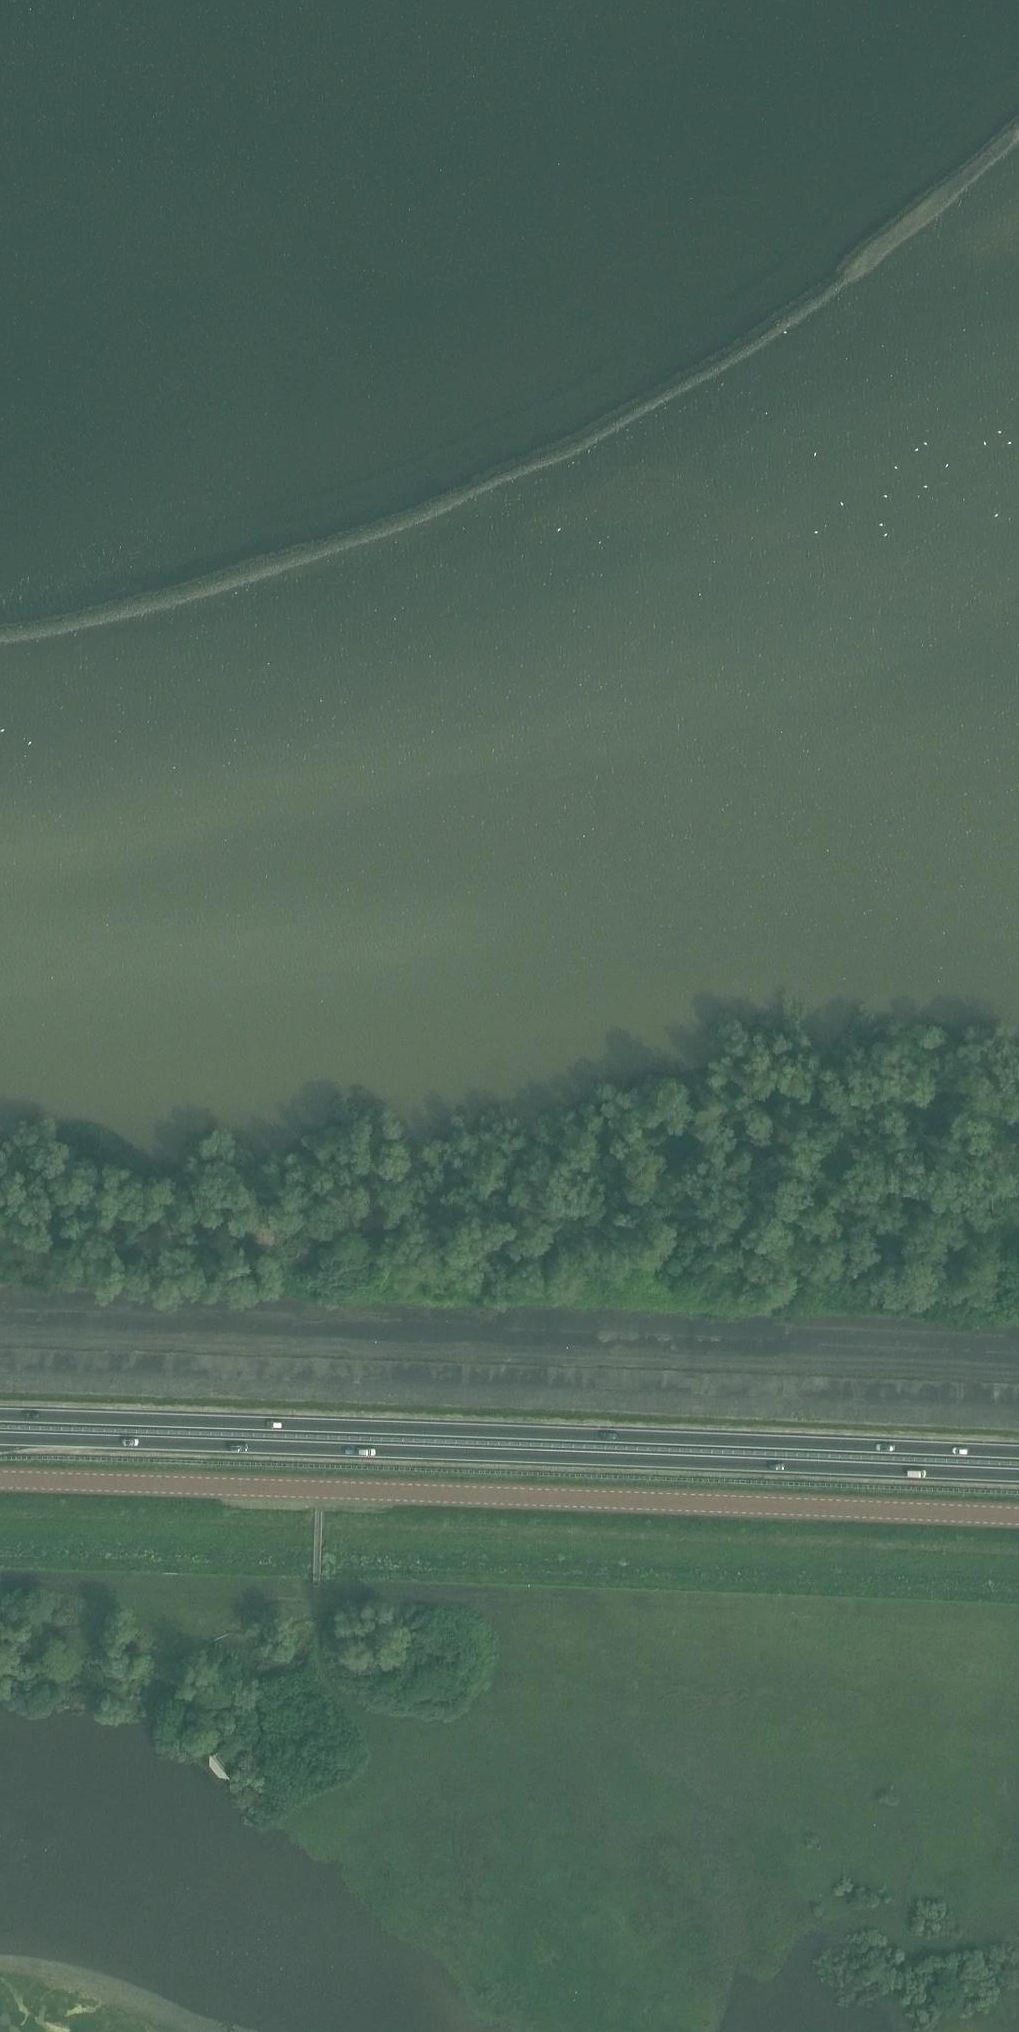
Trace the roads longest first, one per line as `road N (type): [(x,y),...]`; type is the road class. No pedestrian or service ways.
road 1 (tertiary): [(1018,1516),(0,1480)]
road 2 (trunk): [(0,1440),(1018,1476)]
road 3 (trunk): [(1018,1455),(0,1421)]
road 4 (track): [(0,1578),(316,1597),(694,1603)]

